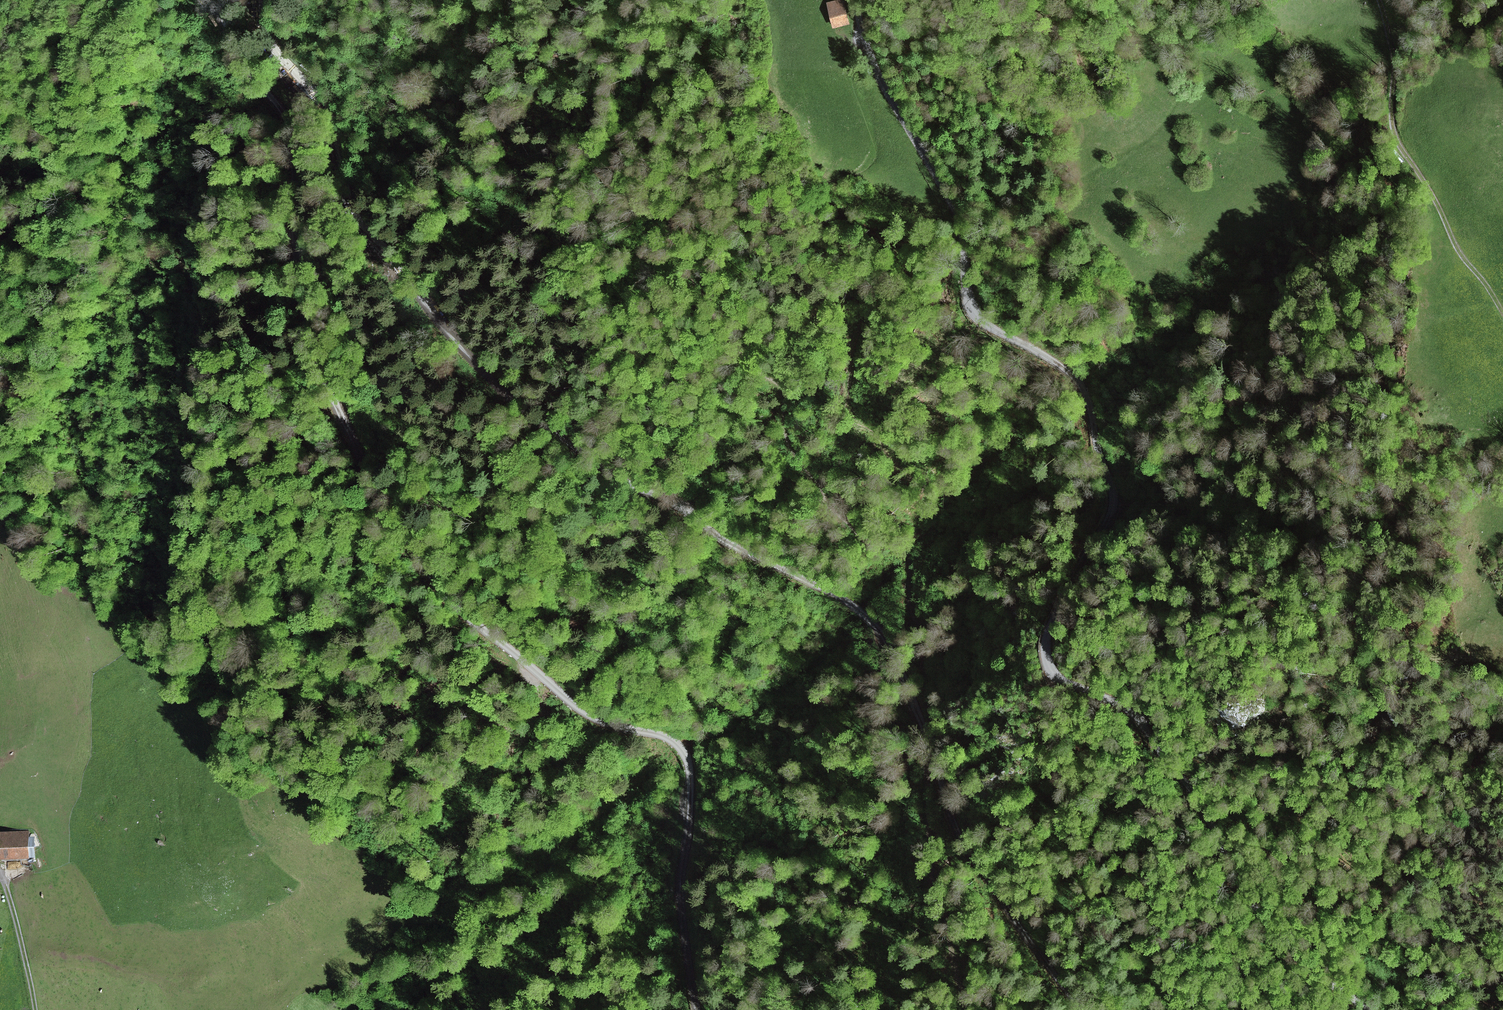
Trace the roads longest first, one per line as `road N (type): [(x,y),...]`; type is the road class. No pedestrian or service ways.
road 1 (unclassified): [(261,0),(272,44),(332,113),(342,177),(362,223),(463,352),(516,404),(597,463),(677,504),(730,546),(836,596),(880,630),(934,739),(962,836),(1088,1009)]
road 2 (unclassified): [(1365,1009),(1270,927),(1243,891),(1201,803),(1144,722),(1053,673),(1051,624),(1112,506),(1086,393),(1067,369),(976,316),(959,226),(874,64),(853,0)]
road 3 (unclassified): [(697,1009),(686,936),(691,801),(683,753),(669,739),(583,711),(438,587),(332,399),(307,339),(287,122),(233,57),(213,0)]
road 4 (track): [(1381,0),(1389,23),(1391,125),(1454,244),(1502,313)]
road 5 (track): [(924,718),(930,860),(965,1009)]
road 6 (track): [(0,871),(36,1009)]

